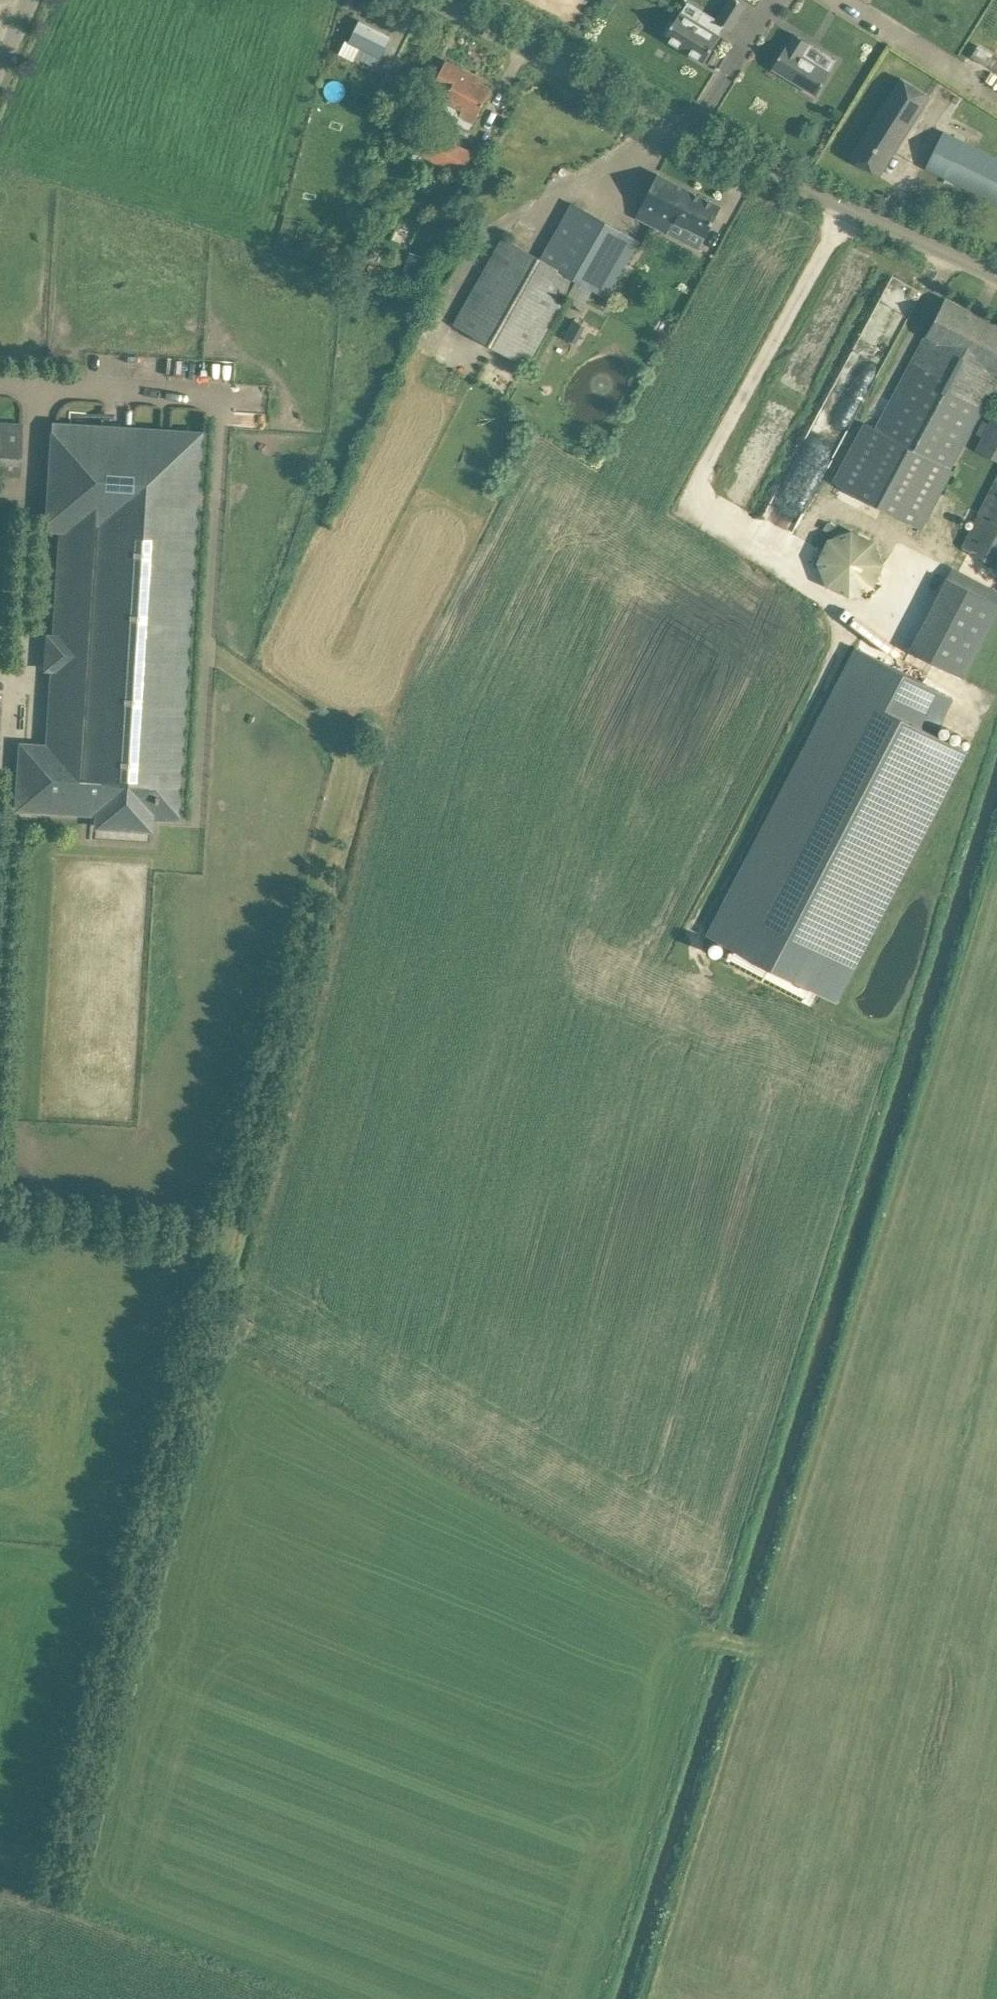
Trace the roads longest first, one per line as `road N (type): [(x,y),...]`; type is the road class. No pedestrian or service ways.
road 1 (unclassified): [(996,278),(791,186),(437,0)]

